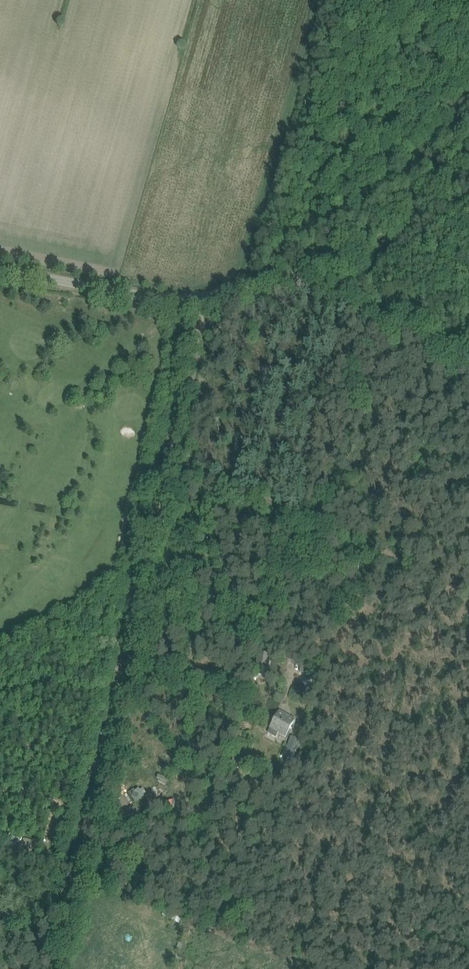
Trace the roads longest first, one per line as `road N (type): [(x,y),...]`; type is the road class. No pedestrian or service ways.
road 1 (track): [(45,968),(203,312),(197,293)]
road 2 (unclassified): [(197,293),(0,270)]
road 3 (track): [(468,350),(299,282)]

